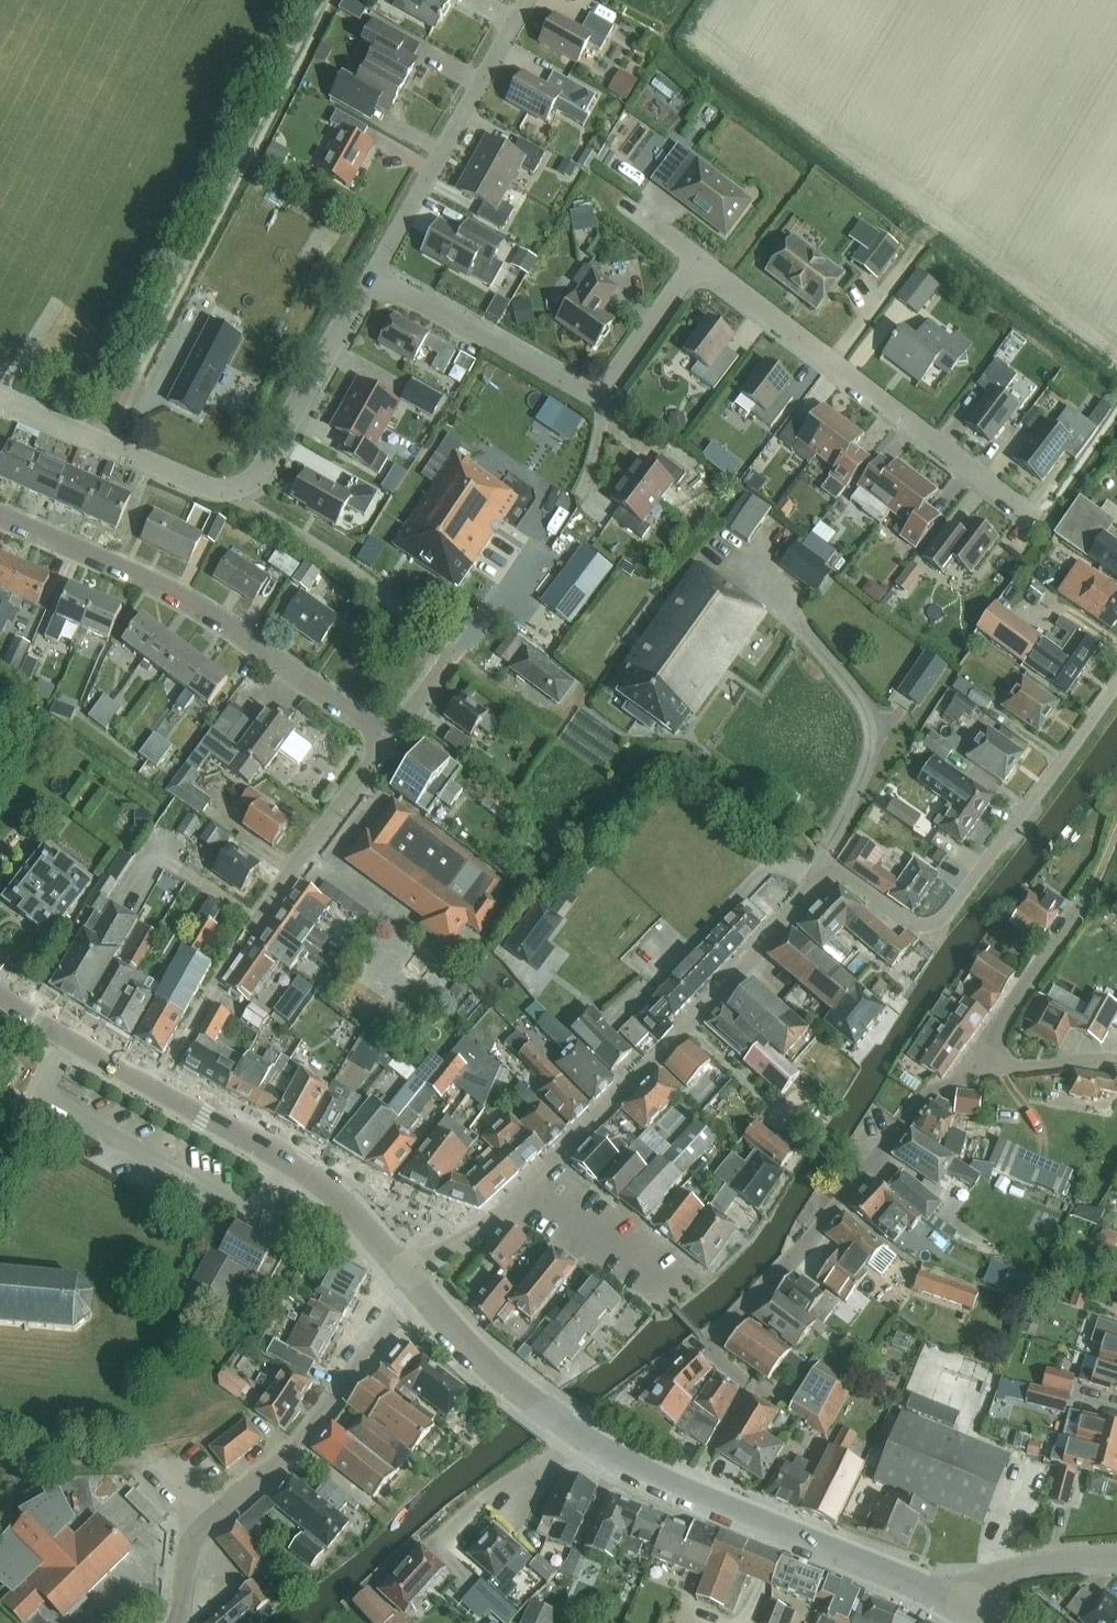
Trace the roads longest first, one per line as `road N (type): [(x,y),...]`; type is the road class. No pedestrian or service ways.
road 1 (residential): [(530,1183),(821,877),(840,874),(918,925),(949,911),(1116,683)]
road 2 (secondary): [(964,1610),(608,1454),(495,1373),(420,1293)]
road 3 (track): [(105,445),(328,0)]
road 4 (residential): [(388,742),(187,602),(0,516)]
road 5 (residential): [(1033,516),(698,259)]
road 6 (residential): [(176,1622),(197,1532),(291,1451),(420,1293)]
road 7 (residential): [(160,1087),(259,921),(388,742)]
road 8 (residential): [(705,1348),(817,1230),(931,1089),(947,1088),(979,1065)]
road 9 (residential): [(372,277),(527,0)]
road 10 (secondary): [(400,1269),(317,1179),(160,1087)]
road 11 (residential): [(236,489),(262,471),(372,277)]
road 12 (residential): [(597,390),(572,387),(372,277)]
road 13 (unclassified): [(236,489),(199,486),(2,399)]
road 14 (residential): [(979,1065),(1093,891)]
road 15 (secondary): [(160,1087),(0,991)]
road 16 (unclassified): [(964,1610),(985,1584),(1018,1567),(1116,1558)]
road 17 (residential): [(698,259),(597,390)]
road 18 (residential): [(660,1277),(530,1183)]
road 19 (residential): [(400,1269),(471,1232),(530,1183)]
road 20 (residential): [(1116,1060),(979,1065)]

